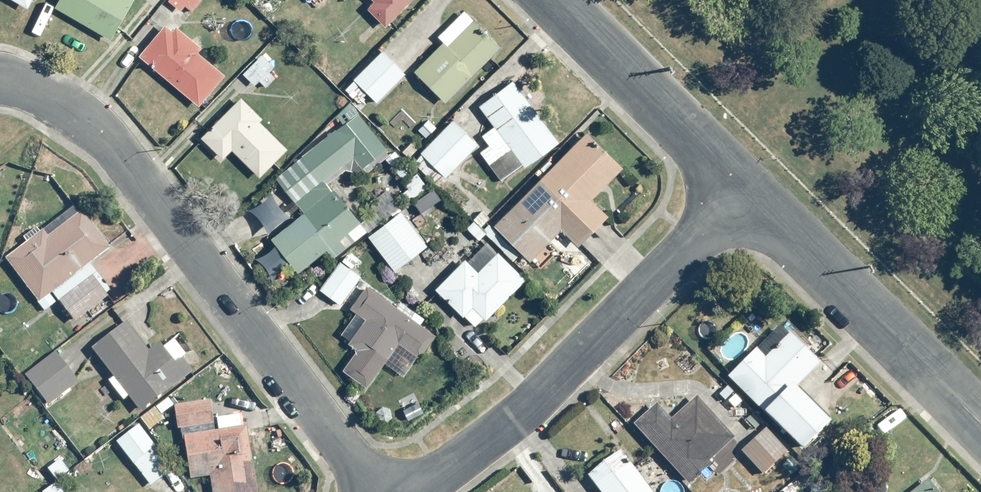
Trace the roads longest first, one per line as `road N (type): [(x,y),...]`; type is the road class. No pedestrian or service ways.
road 1 (residential): [(0,78),(76,111),(126,160),(377,491)]
road 2 (residential): [(416,491),(517,417),(744,183)]
road 3 (residential): [(744,183),(980,424)]
road 4 (residential): [(560,0),(744,183)]

